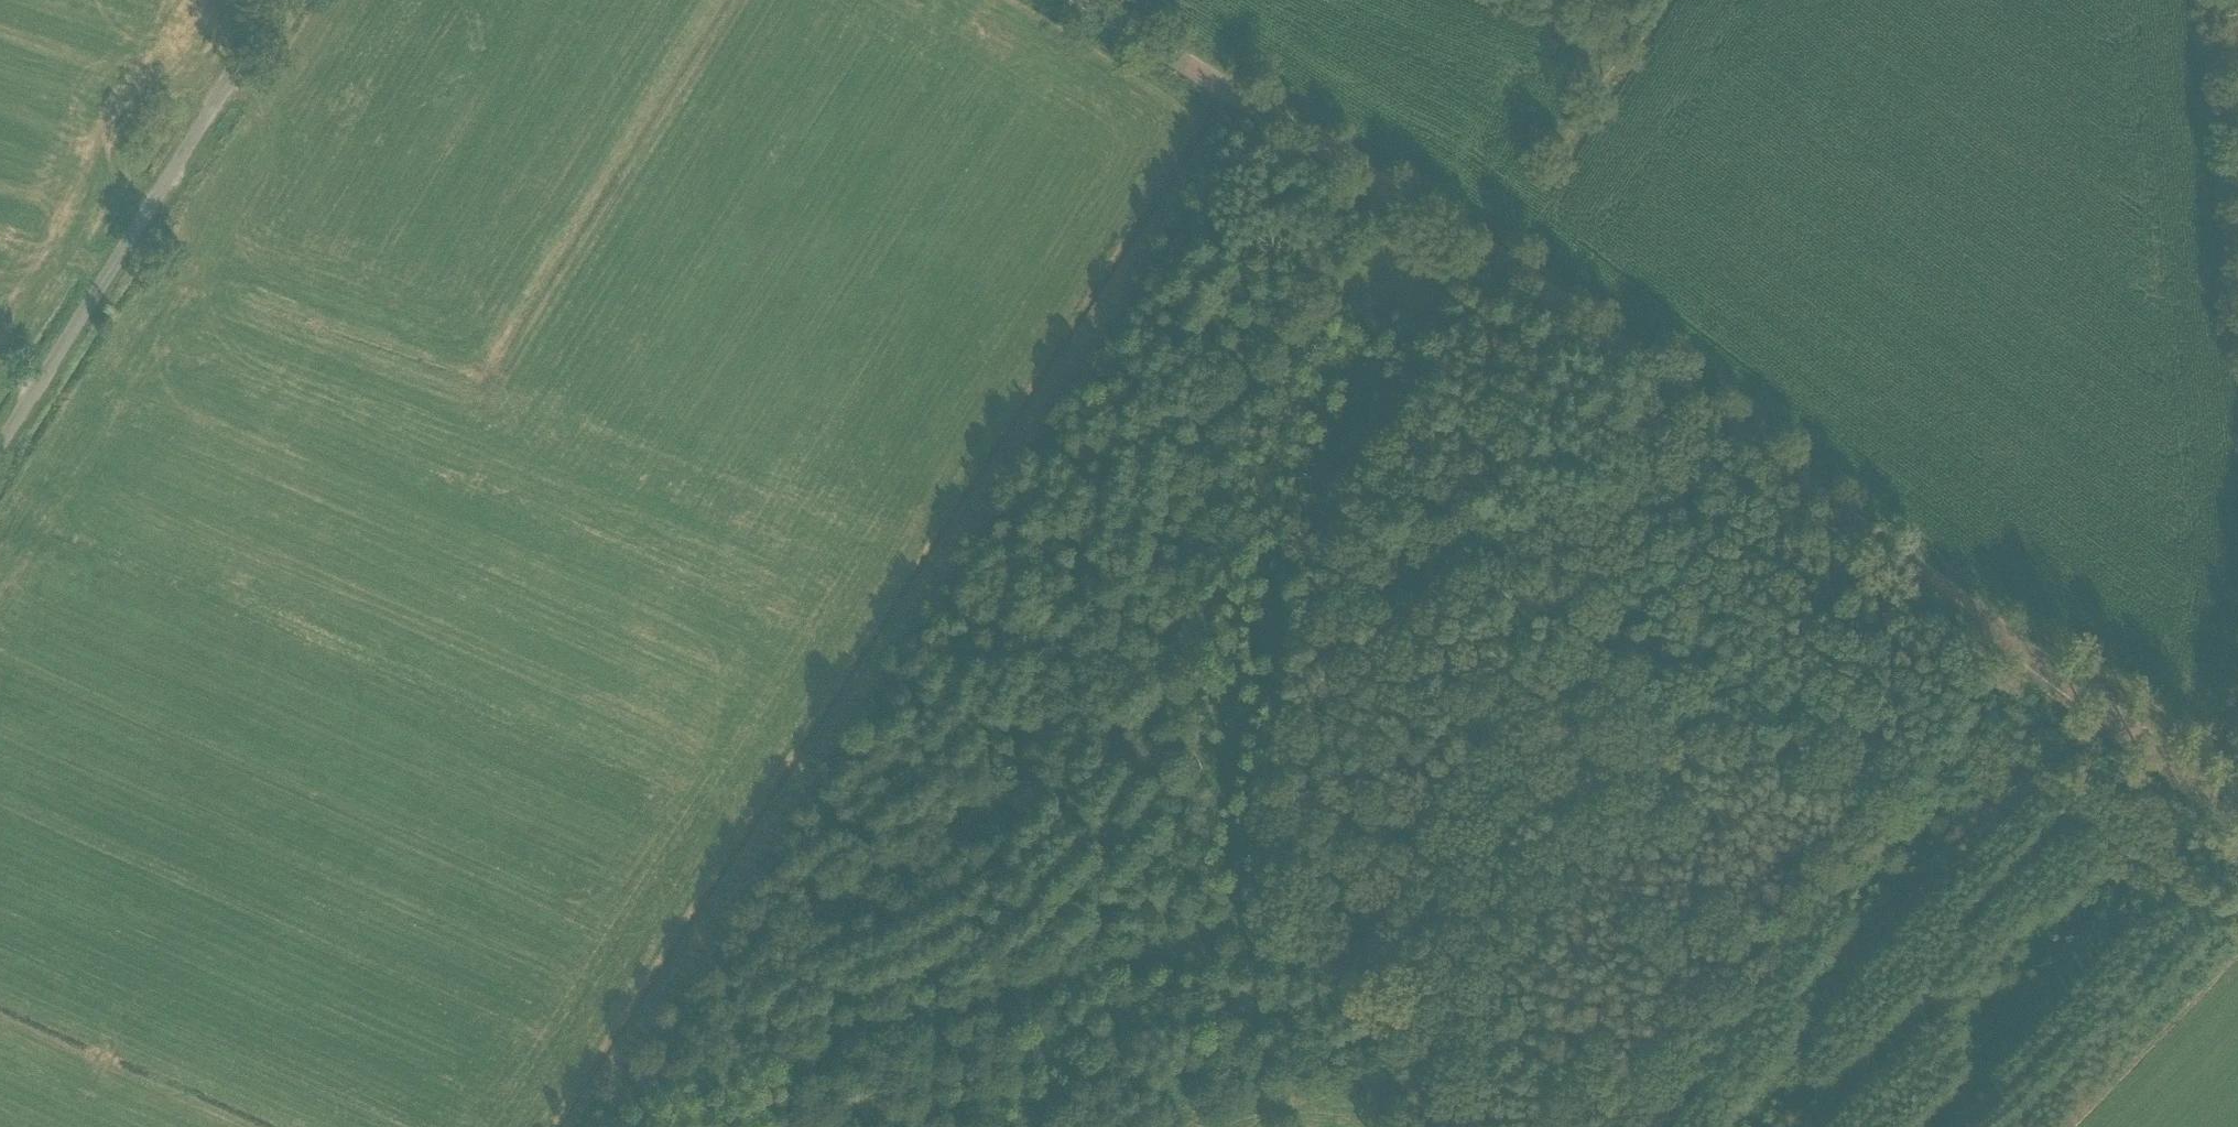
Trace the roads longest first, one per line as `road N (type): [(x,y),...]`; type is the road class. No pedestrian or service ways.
road 1 (unclassified): [(2237,815),(1589,333),(1069,0)]
road 2 (track): [(1279,1126),(1286,1124),(1184,840),(1173,721),(1181,632),(1223,423),(1382,252)]
road 3 (track): [(1181,632),(1087,677),(1025,775),(921,869),(771,933),(711,981),(618,1093),(607,1126)]
road 4 (unclassified): [(282,0),(0,443)]

